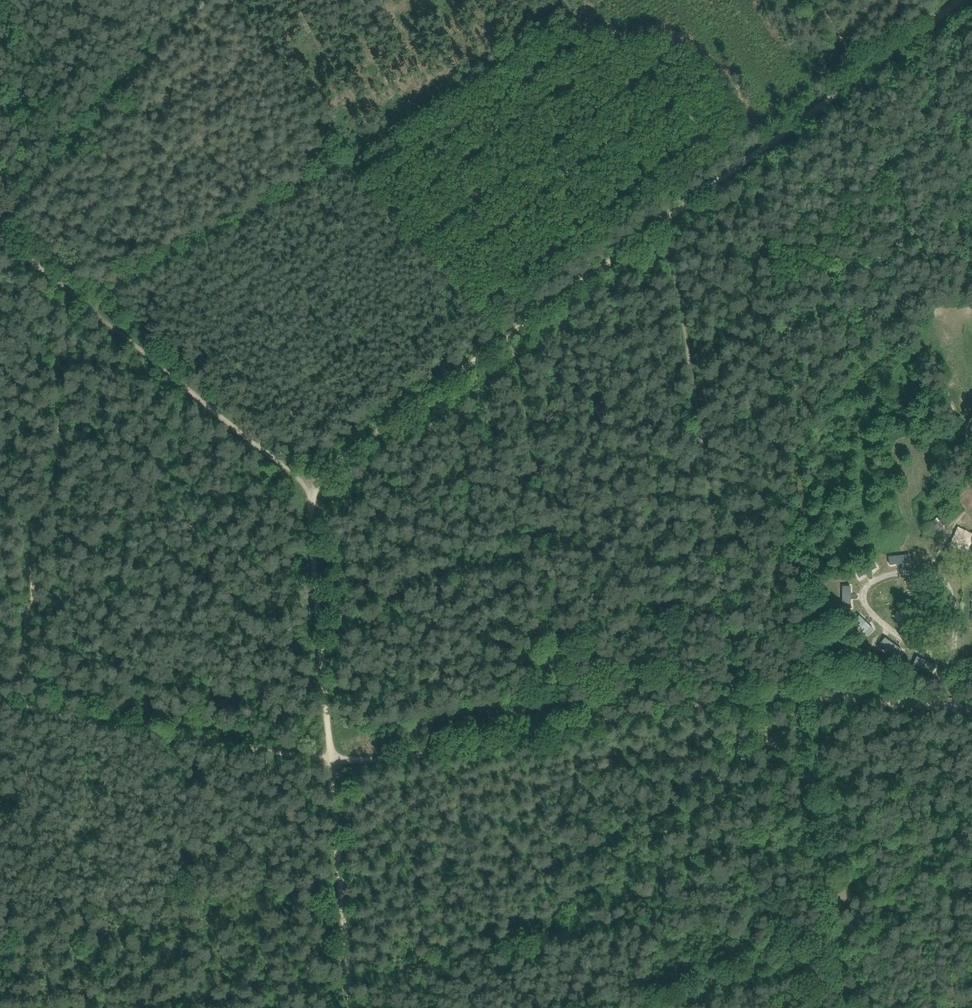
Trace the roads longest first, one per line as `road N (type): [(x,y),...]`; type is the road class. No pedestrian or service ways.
road 1 (track): [(331,763),(307,486),(667,220)]
road 2 (track): [(667,220),(732,640),(735,702)]
road 3 (track): [(735,702),(409,758),(331,763)]
road 4 (track): [(0,234),(307,486)]
road 5 (track): [(510,336),(570,657),(574,727)]
road 6 (track): [(667,220),(964,0)]
road 7 (track): [(331,763),(0,704)]
road 8 (track): [(331,763),(359,1007)]
road 9 (track): [(971,708),(806,694),(735,702)]

